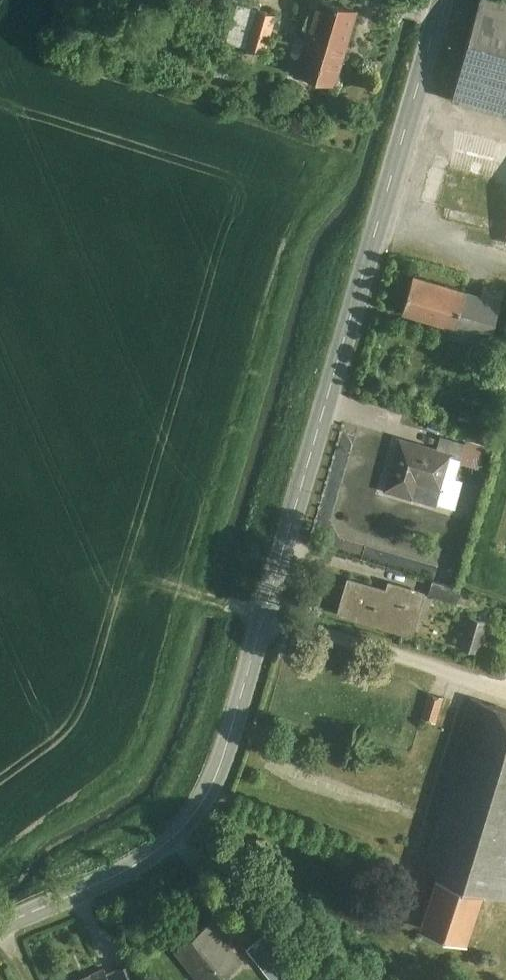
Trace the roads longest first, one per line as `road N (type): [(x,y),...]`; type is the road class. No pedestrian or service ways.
road 1 (tertiary): [(0,926),(132,866),(169,841),(211,787),(443,0)]

